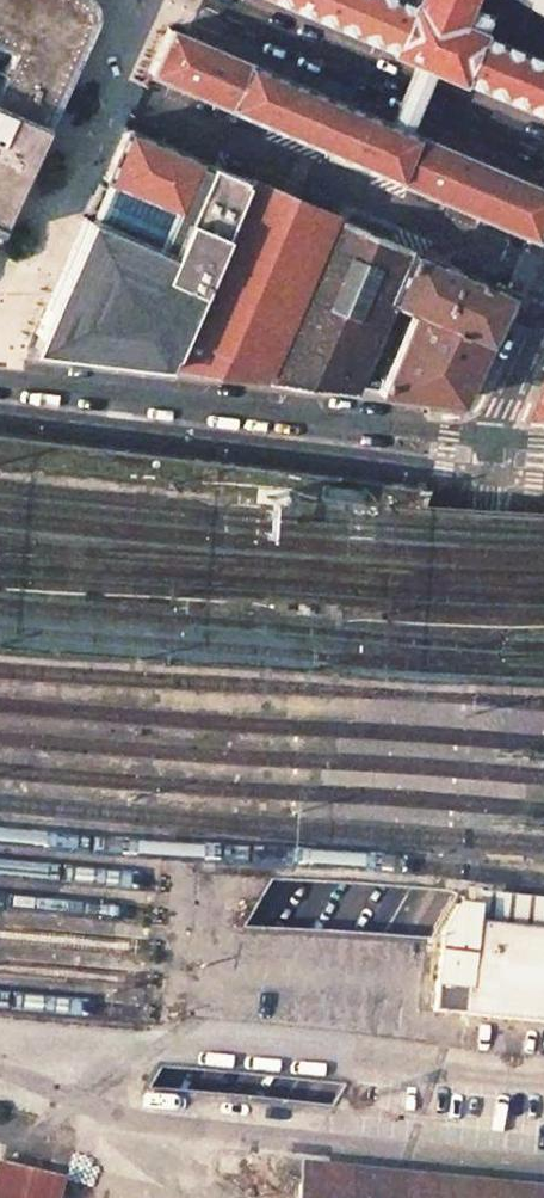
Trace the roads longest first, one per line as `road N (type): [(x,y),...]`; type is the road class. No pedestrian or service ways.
road 1 (tertiary): [(494,437),(487,510),(408,716),(311,901),(134,1197)]
road 2 (tertiary): [(224,1197),(543,694)]
road 3 (tertiary): [(494,437),(0,375)]
road 4 (unclassified): [(417,98),(187,0)]
road 5 (residential): [(543,152),(417,98)]
road 6 (tertiary): [(543,318),(494,437)]

